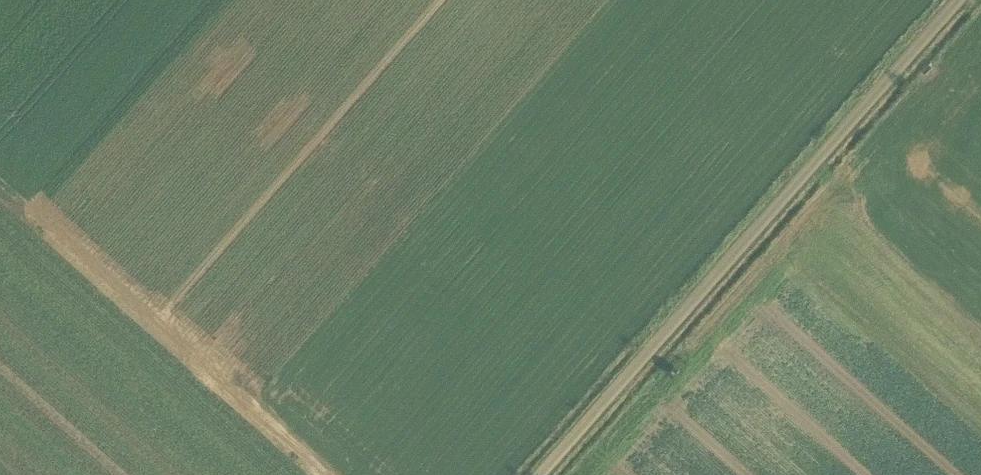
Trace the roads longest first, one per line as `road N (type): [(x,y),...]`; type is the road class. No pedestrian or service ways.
road 1 (unclassified): [(535,474),(955,0)]

